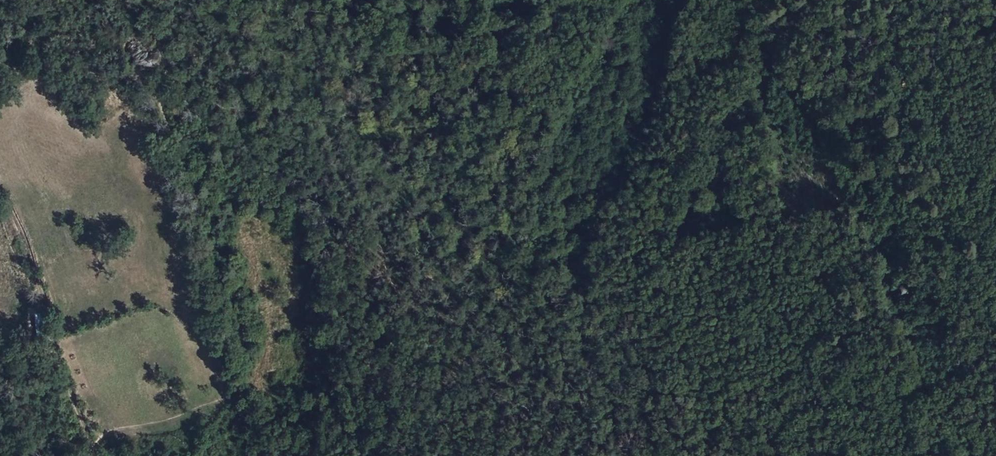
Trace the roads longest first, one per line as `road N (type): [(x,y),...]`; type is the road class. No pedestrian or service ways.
road 1 (track): [(51,331),(96,455)]

